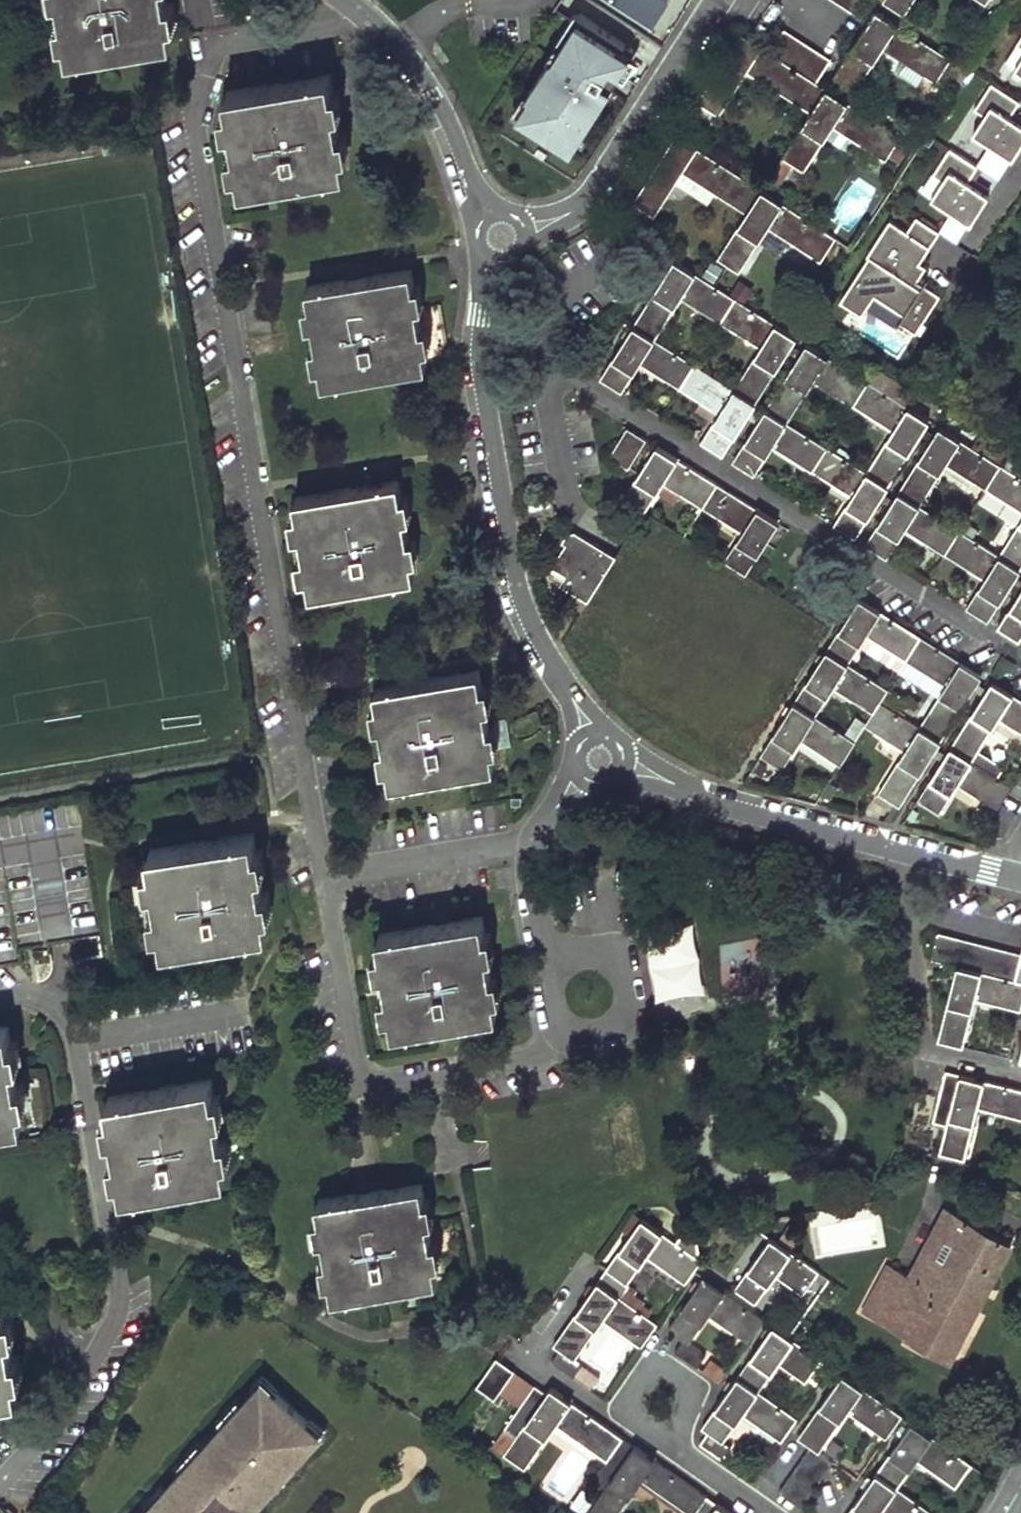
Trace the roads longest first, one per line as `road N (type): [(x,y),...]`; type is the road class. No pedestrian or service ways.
road 1 (residential): [(325,883),(195,133),(211,58),(223,47),(319,29),(348,0)]
road 2 (residential): [(1020,656),(543,357),(483,307)]
road 3 (residential): [(0,1484),(94,1361),(117,1289),(64,990),(0,1001)]
road 4 (residential): [(325,883),(353,1055),(363,1074),(393,1083),(551,1055),(525,849)]
road 5 (residential): [(602,757),(521,600),(480,365),(483,307)]
road 6 (residential): [(500,237),(560,219),(590,196),(717,0)]
road 7 (residential): [(908,852),(724,803),(602,757)]
road 8 (residential): [(1020,1079),(923,1049),(908,852)]
road 9 (residential): [(500,237),(427,90),(348,0)]
road 10 (residential): [(683,1457),(626,1412),(647,1368),(664,1366),(687,1381),(691,1401),(679,1439)]
road 11 (residential): [(525,849),(325,883)]
road 12 (residential): [(525,849),(602,757)]

